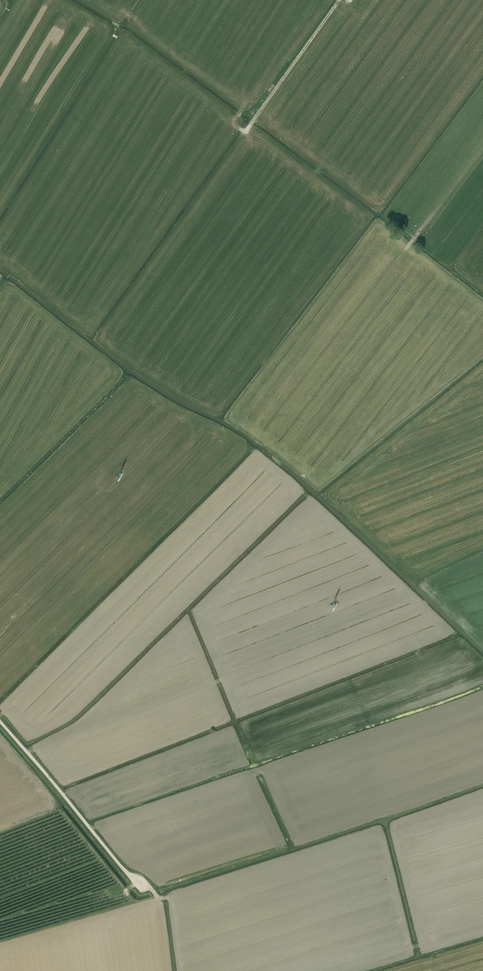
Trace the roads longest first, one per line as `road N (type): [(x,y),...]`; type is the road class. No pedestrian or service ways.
road 1 (unclassified): [(141,889),(0,724)]

